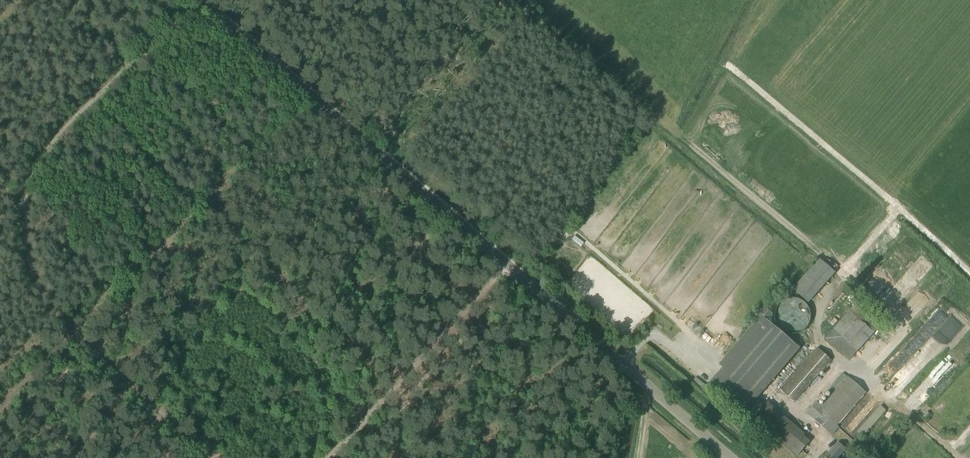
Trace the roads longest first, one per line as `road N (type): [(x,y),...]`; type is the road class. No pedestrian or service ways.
road 1 (unclassified): [(730,457),(198,0)]
road 2 (track): [(207,457),(73,334),(40,291),(24,234),(38,161),(61,128),(198,0)]
road 3 (track): [(354,447),(511,267)]

